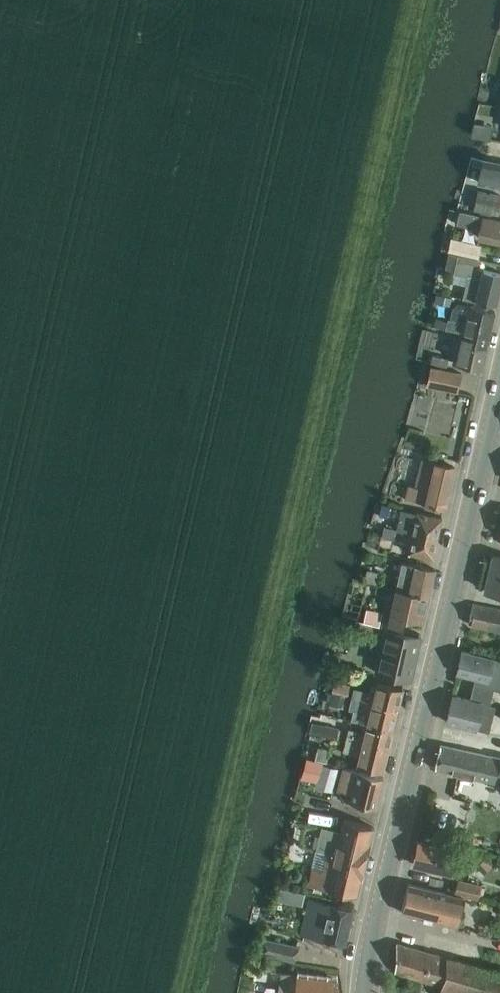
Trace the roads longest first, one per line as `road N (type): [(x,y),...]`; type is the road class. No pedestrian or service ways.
road 1 (track): [(182,992),(412,0)]
road 2 (tertiary): [(366,992),(499,387)]

